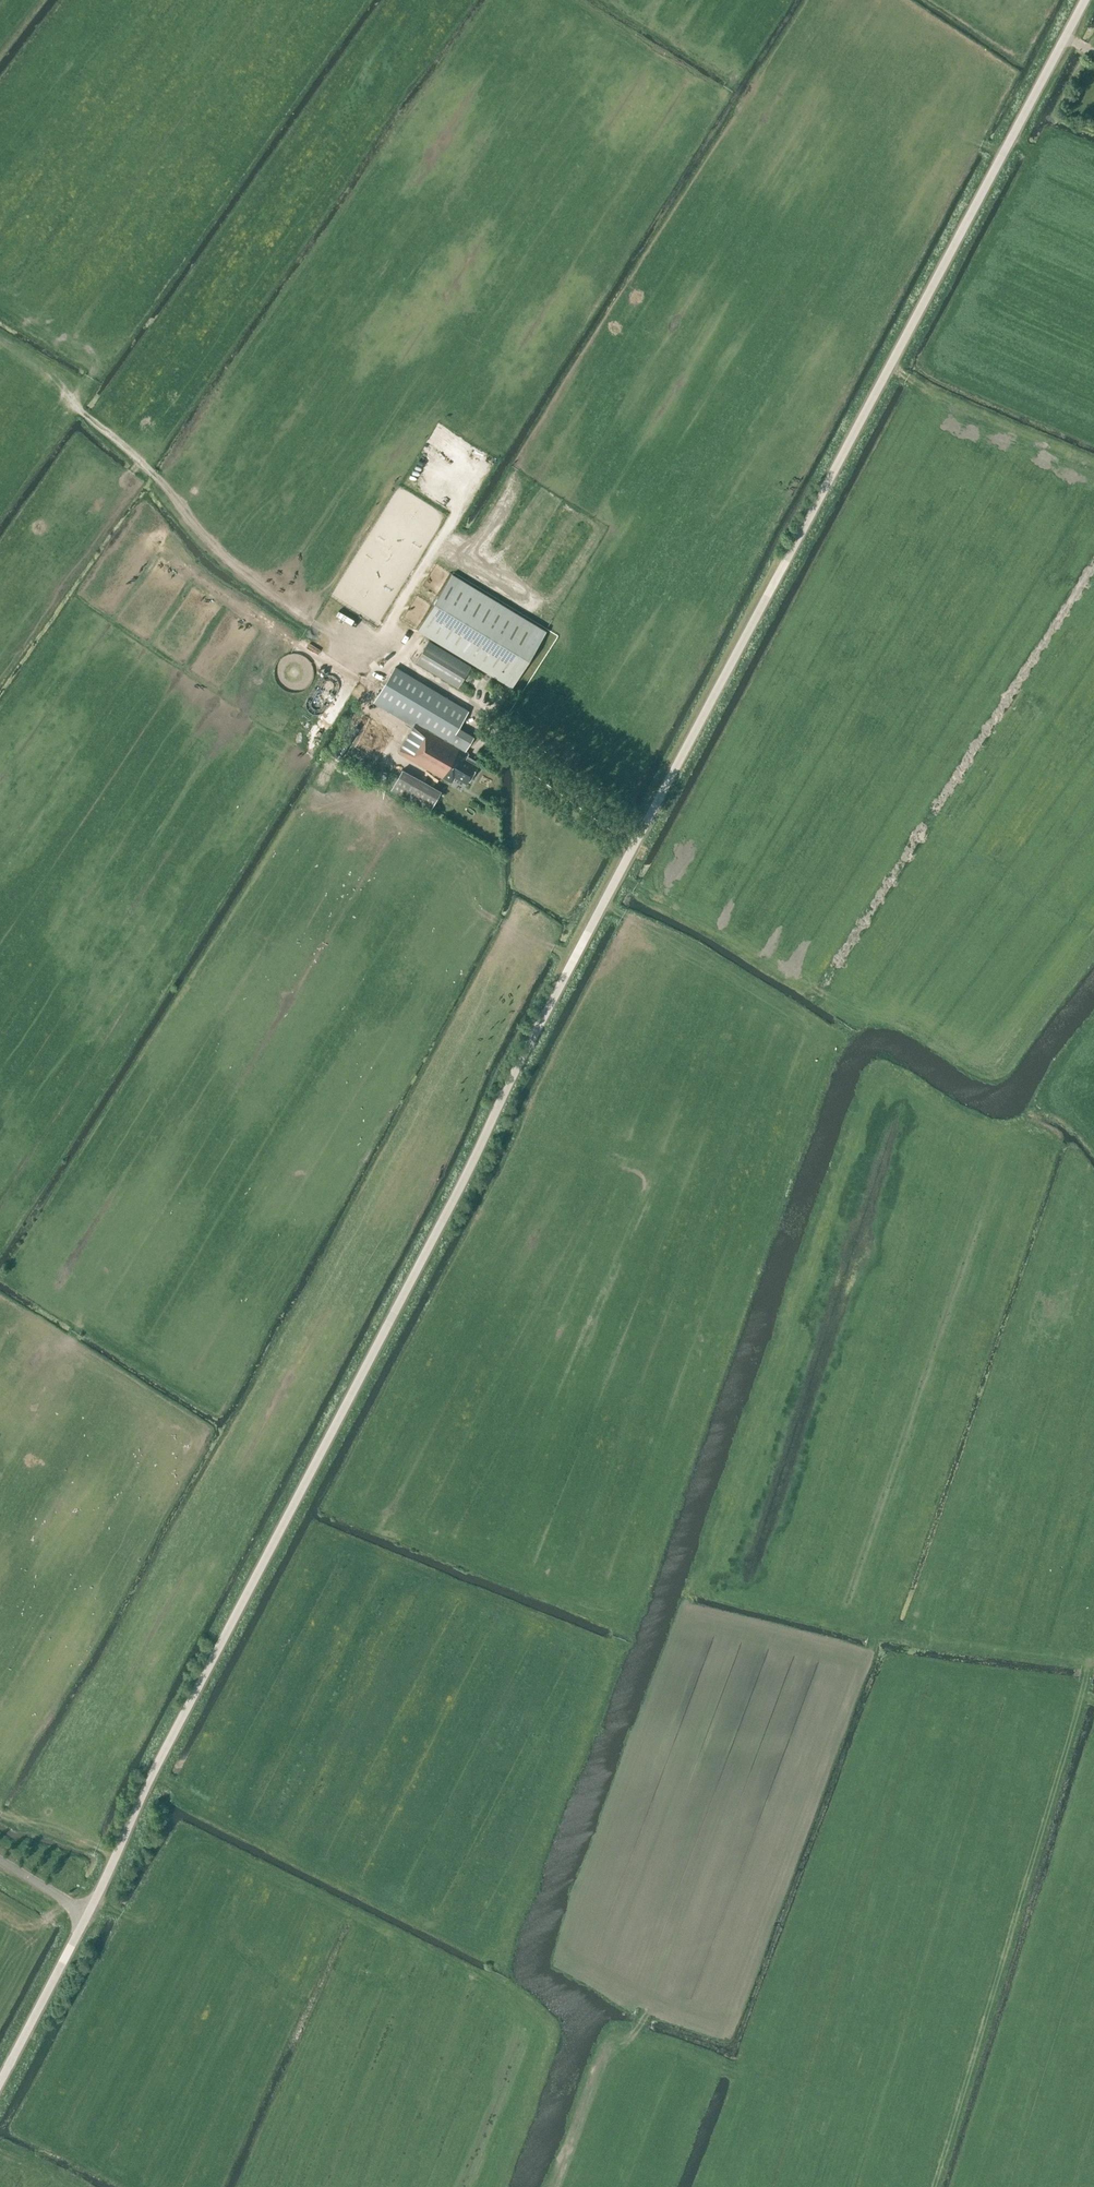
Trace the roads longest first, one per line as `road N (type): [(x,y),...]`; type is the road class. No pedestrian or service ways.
road 1 (tertiary): [(0,2084),(625,866),(1088,0)]

